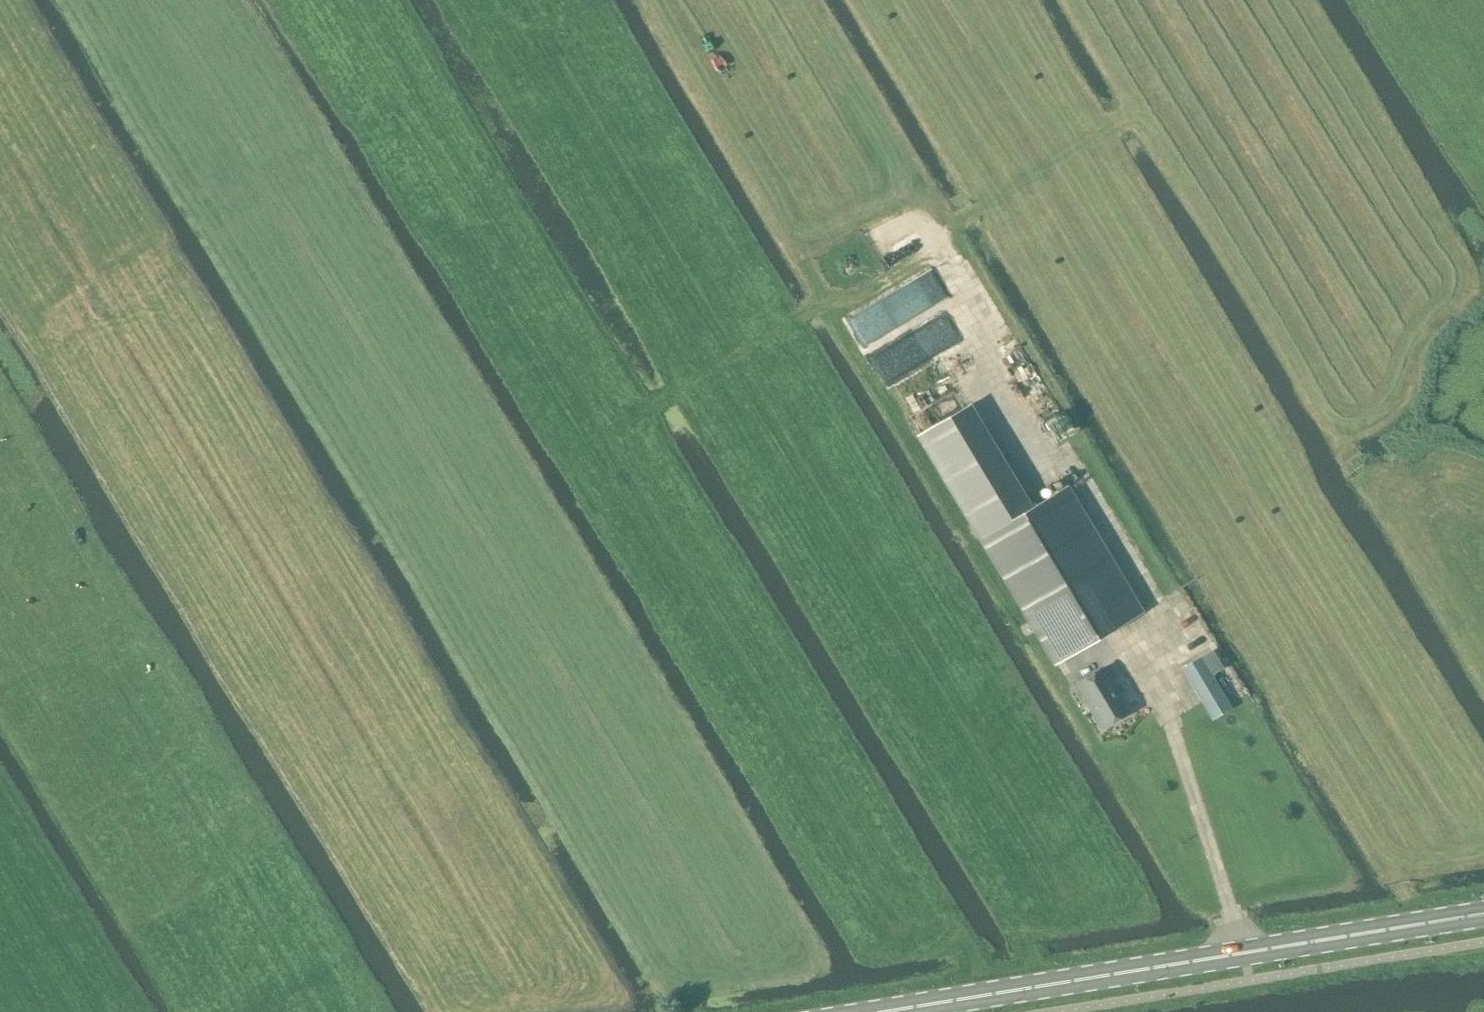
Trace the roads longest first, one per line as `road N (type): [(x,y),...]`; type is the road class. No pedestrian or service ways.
road 1 (secondary): [(904,1011),(1483,916)]

